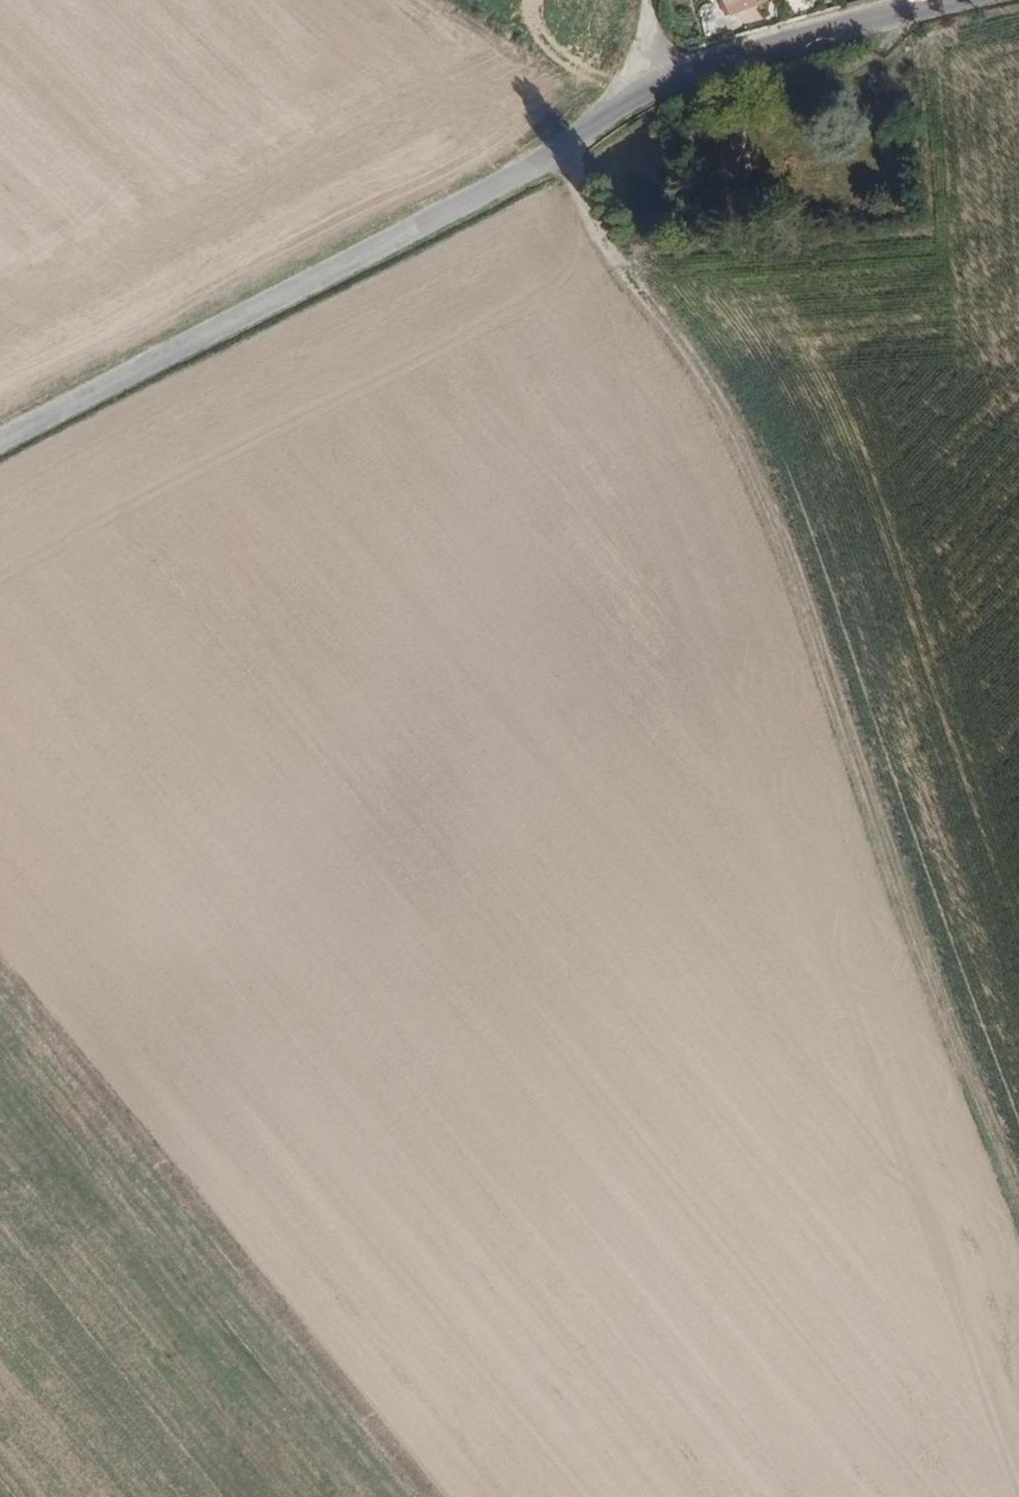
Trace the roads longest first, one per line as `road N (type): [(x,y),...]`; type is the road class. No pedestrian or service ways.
road 1 (track): [(1018,1210),(884,862),(847,726),(752,461),(722,402),(607,251),(559,153)]
road 2 (unclassified): [(0,445),(559,153),(633,102)]
road 3 (unclassified): [(965,0),(709,71),(633,102)]

